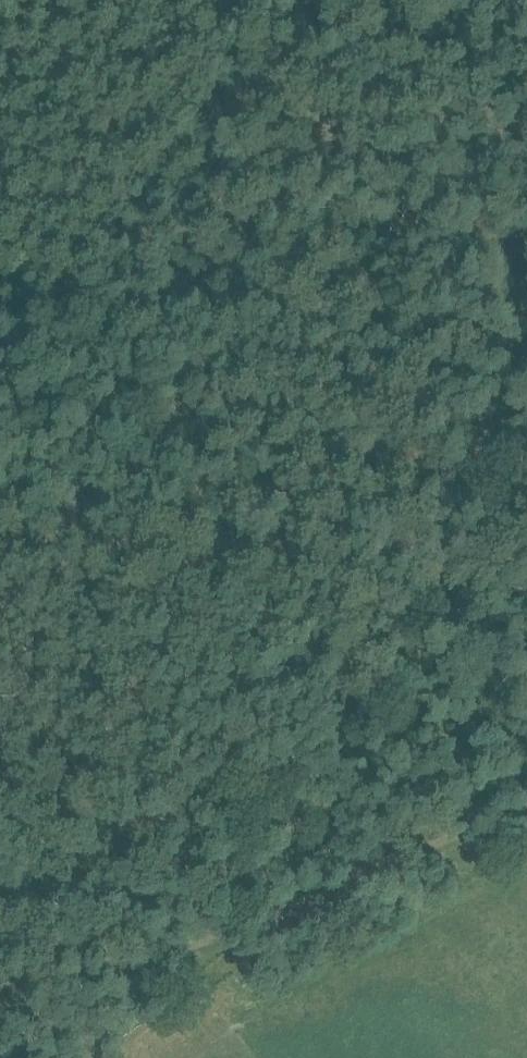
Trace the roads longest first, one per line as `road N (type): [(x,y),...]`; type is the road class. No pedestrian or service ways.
road 1 (track): [(526,818),(328,893),(237,941),(131,974),(95,999),(0,1027)]
road 2 (track): [(526,536),(64,538)]

